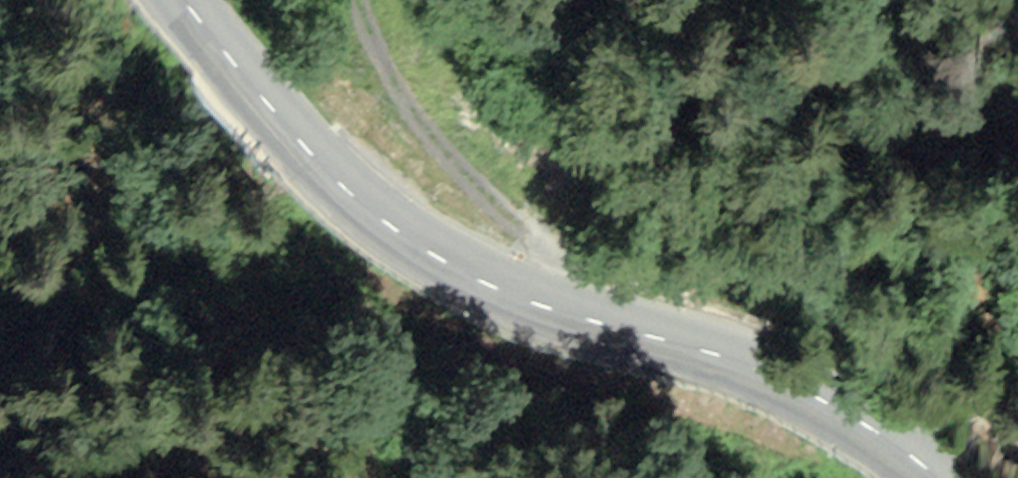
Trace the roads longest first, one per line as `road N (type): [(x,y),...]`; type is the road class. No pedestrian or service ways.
road 1 (primary): [(186,0),(321,166),(437,258),(494,287),(756,365),(883,433),(939,477)]
road 2 (track): [(567,311),(563,261),(429,135),(395,81),(361,0)]

